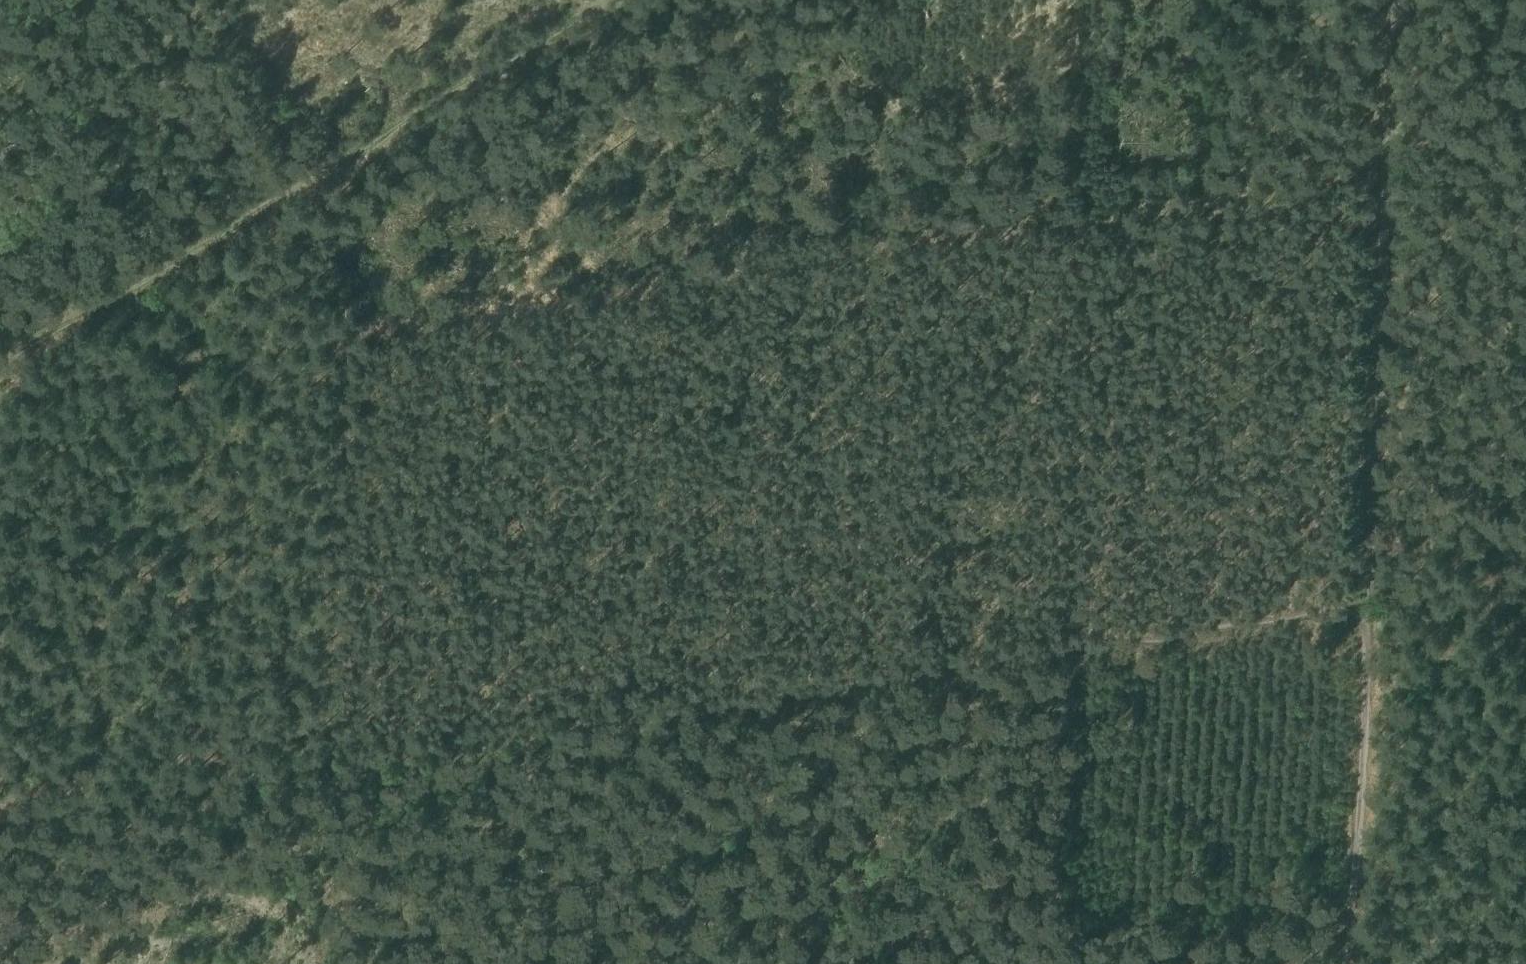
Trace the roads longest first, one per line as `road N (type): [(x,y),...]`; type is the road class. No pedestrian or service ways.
road 1 (track): [(1388,0),(1359,634),(1354,963)]

